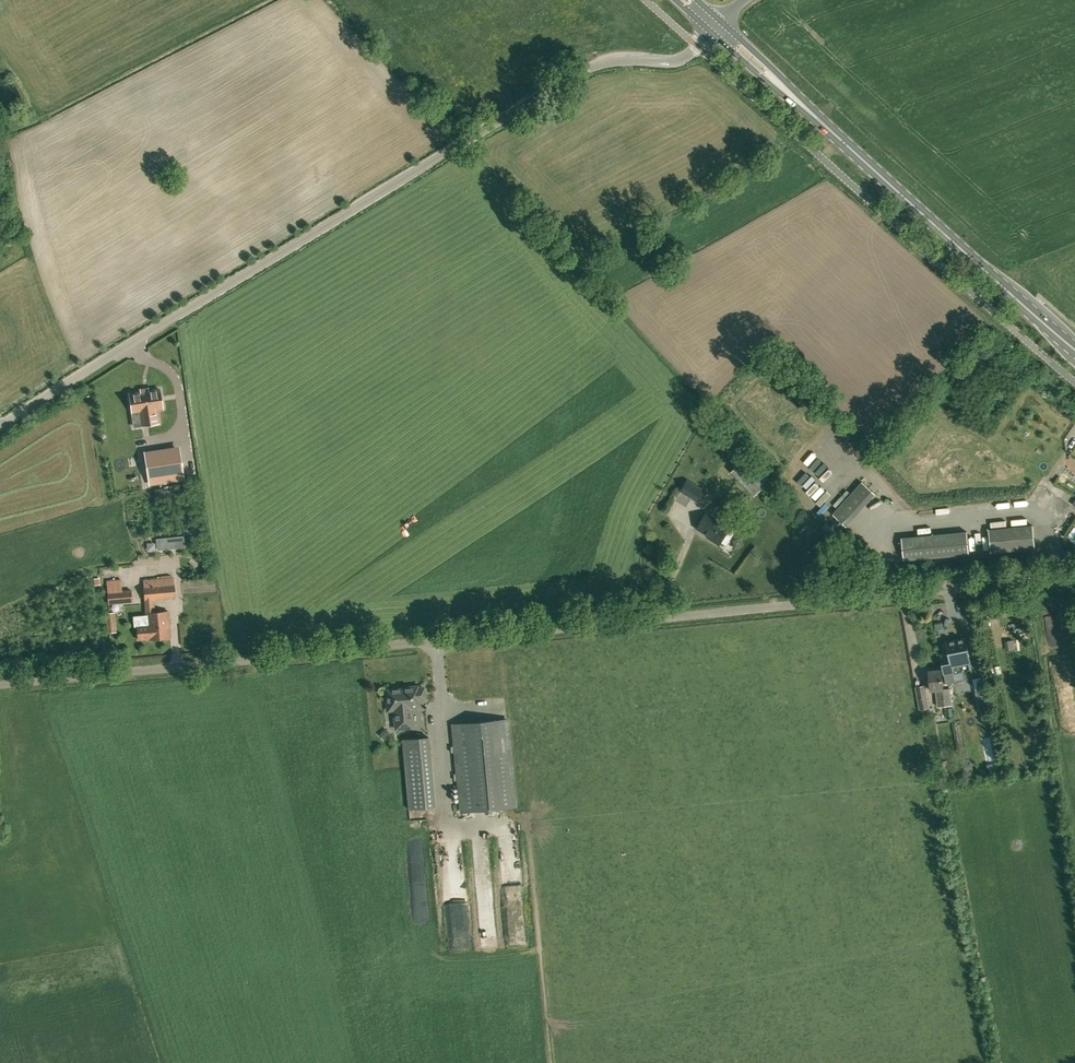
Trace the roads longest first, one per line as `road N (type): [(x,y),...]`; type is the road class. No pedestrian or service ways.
road 1 (unclassified): [(0,683),(1074,575)]
road 2 (unclassified): [(0,425),(575,76),(622,60),(682,60),(716,26)]
road 3 (secondary): [(1074,350),(716,26)]

